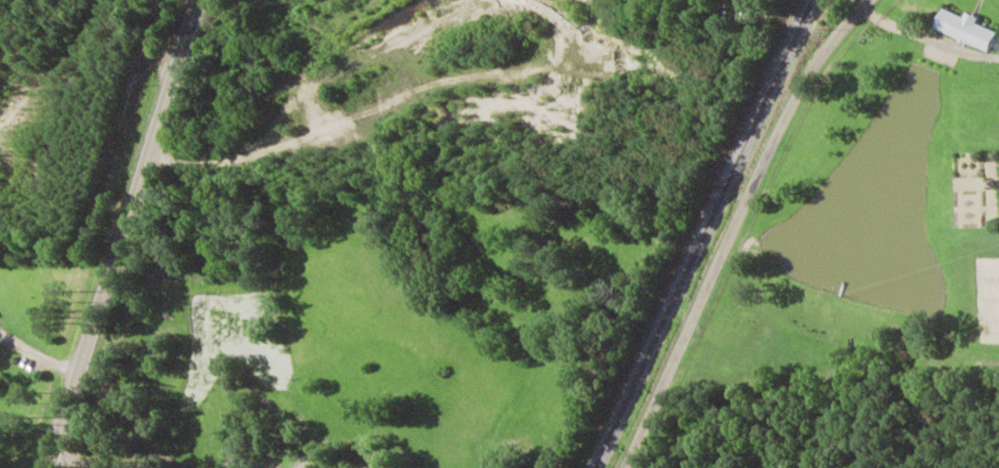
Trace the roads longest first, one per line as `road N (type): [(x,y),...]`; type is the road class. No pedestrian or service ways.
road 1 (residential): [(622,467),(786,117),(823,54),(871,0)]
road 2 (primary): [(51,467),(198,0)]

